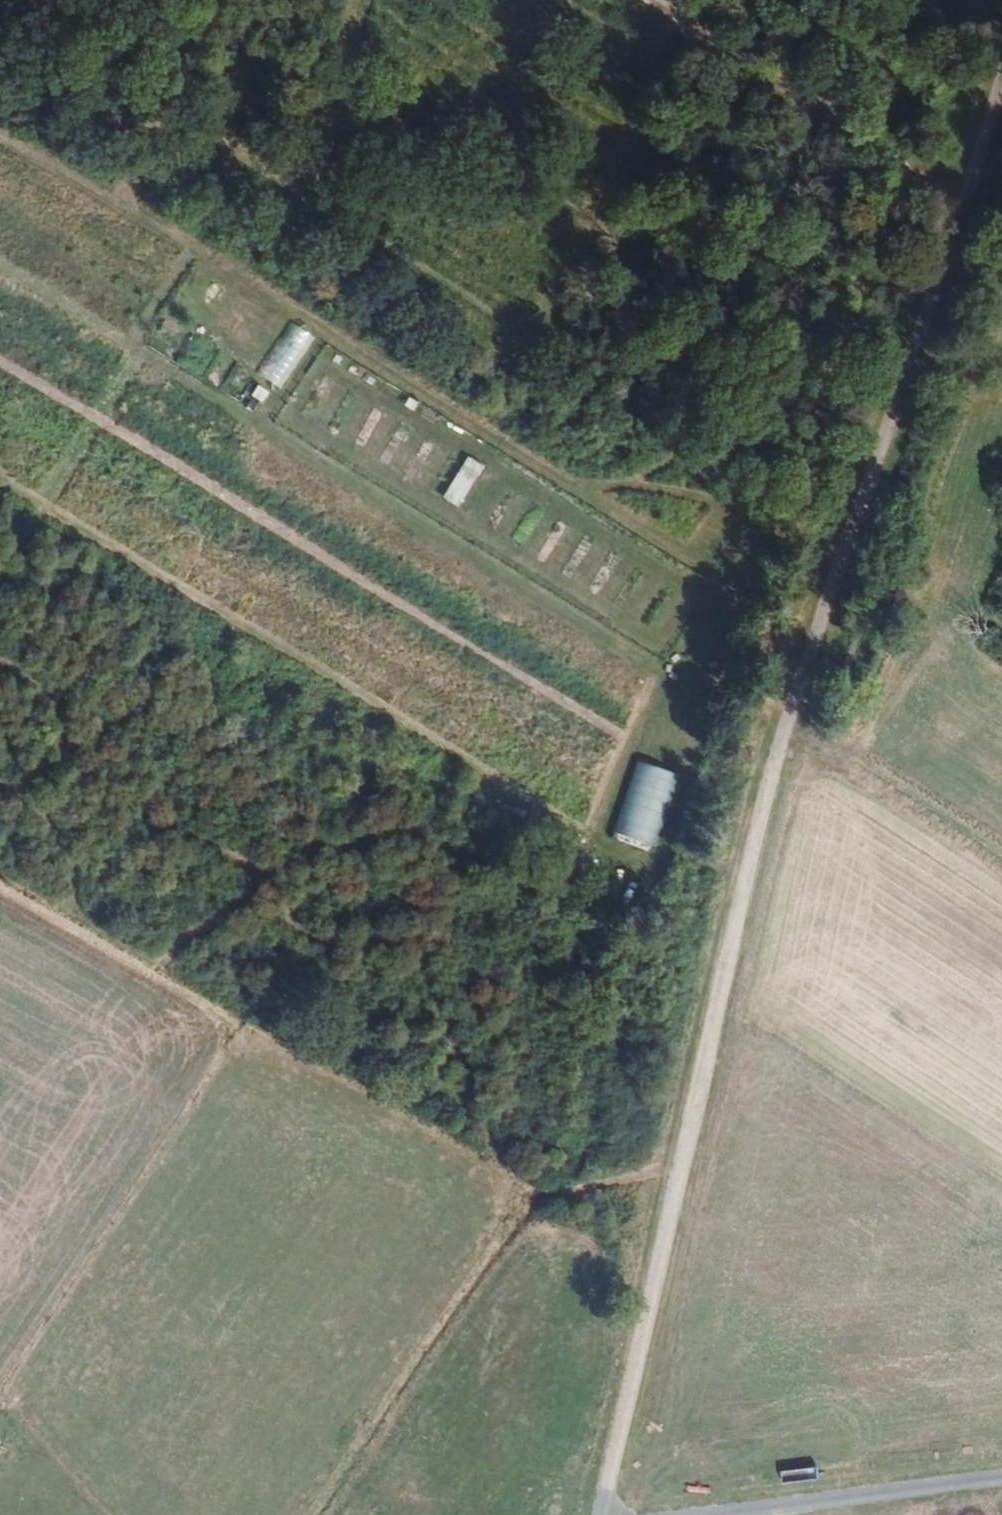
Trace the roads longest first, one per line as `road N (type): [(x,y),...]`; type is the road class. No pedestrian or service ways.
road 1 (unclassified): [(605,1514),(772,787),(1001,98)]
road 2 (track): [(647,0),(965,209)]
road 3 (unclassified): [(743,1514),(1001,1480)]

